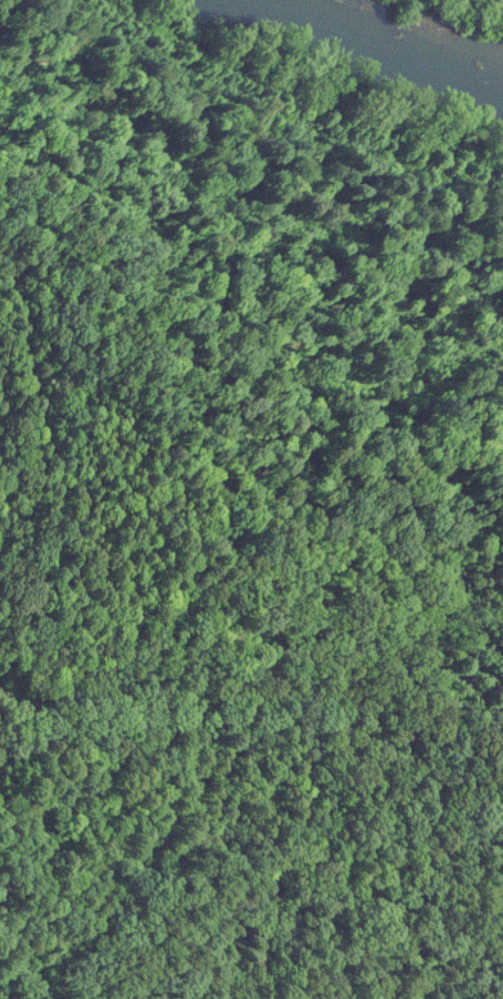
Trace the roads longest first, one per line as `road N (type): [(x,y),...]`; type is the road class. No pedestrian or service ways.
road 1 (track): [(0,759),(146,703),(331,717),(502,858)]

